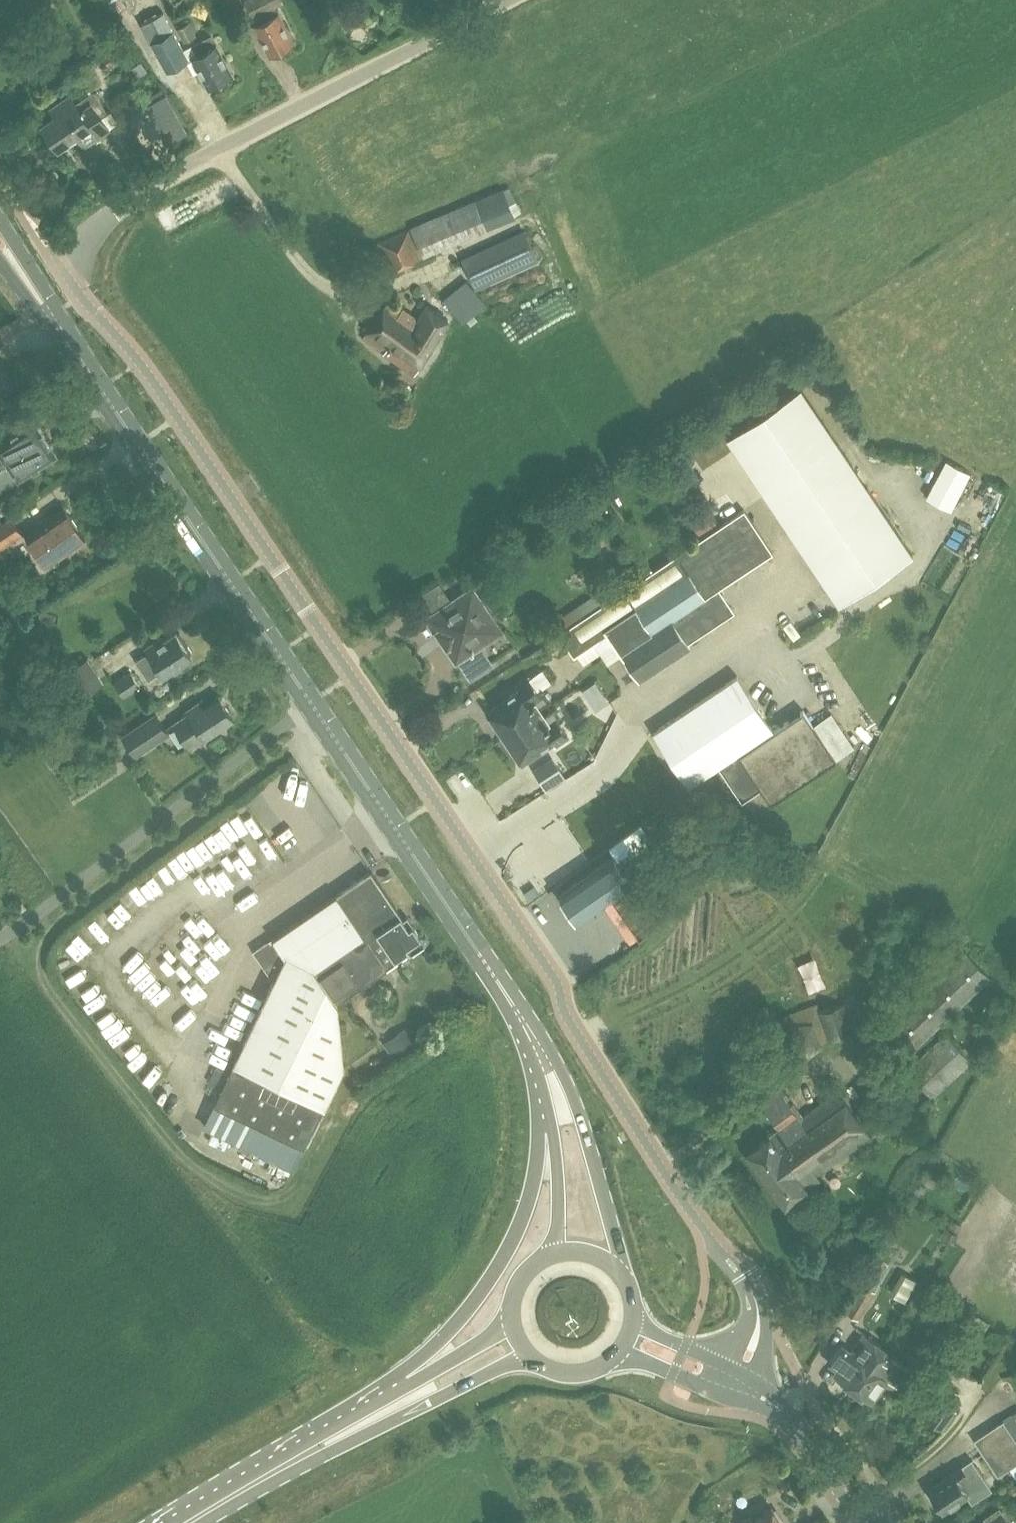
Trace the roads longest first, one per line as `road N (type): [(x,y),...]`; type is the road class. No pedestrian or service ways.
road 1 (unclassified): [(758,1332),(752,1285),(660,1165),(568,1018),(554,976),(181,421),(54,254),(144,189),(504,0)]
road 2 (primary): [(312,702),(41,302)]
road 3 (unclassified): [(312,702),(0,938)]
road 4 (primary): [(508,996),(312,702)]
road 5 (primary): [(549,1111),(507,1251),(403,1404)]
road 6 (primary): [(627,1284),(569,1086),(541,1033),(508,996)]
road 7 (primary): [(403,1404),(189,1522)]
road 8 (primary): [(549,1111),(556,1253)]
road 9 (primary): [(511,1319),(403,1404)]
road 10 (primary): [(403,1404),(527,1355)]
road 11 (tertiary): [(862,1522),(789,1415)]
road 12 (primary): [(508,996),(549,1111)]
road 13 (tertiary): [(618,1354),(731,1397)]

